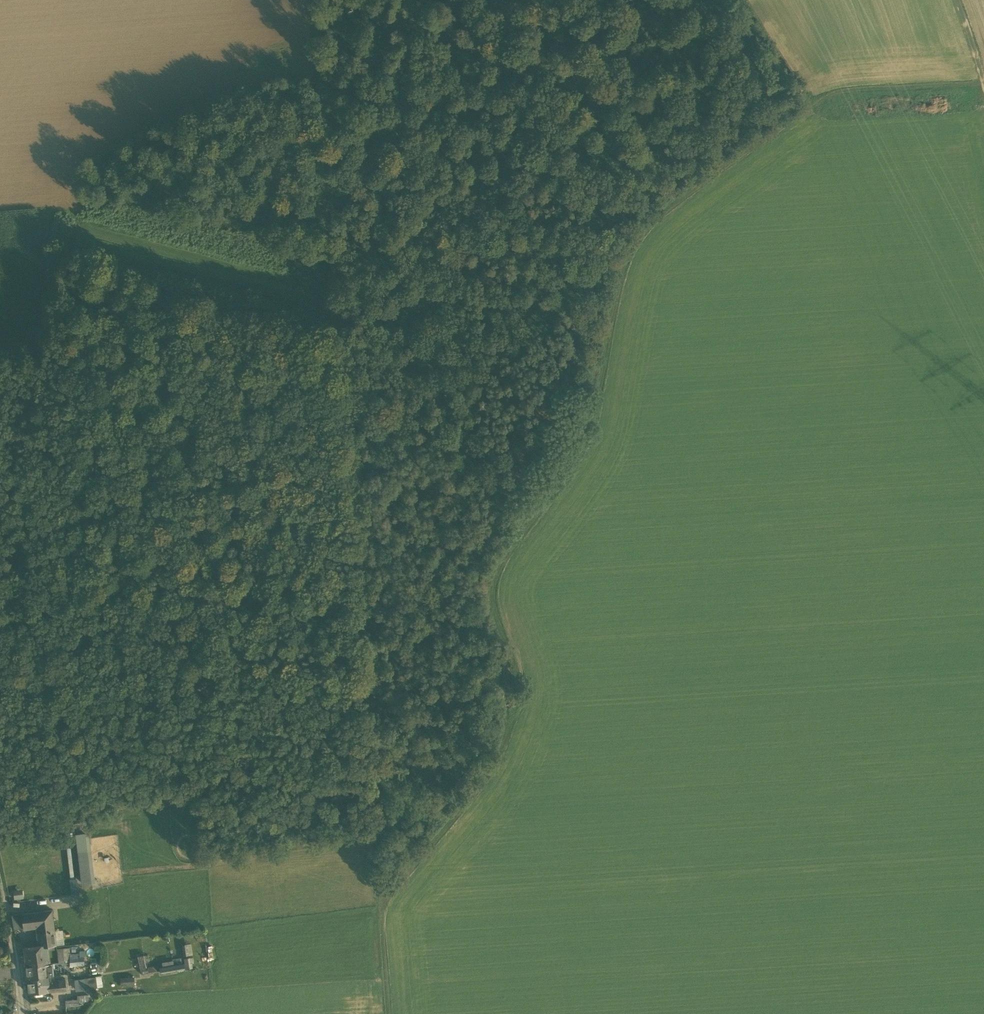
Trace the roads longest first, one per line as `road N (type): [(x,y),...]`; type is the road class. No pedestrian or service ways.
road 1 (track): [(388,1013),(311,0)]
road 2 (track): [(363,678),(233,714),(108,787),(59,768),(15,792),(0,822)]

